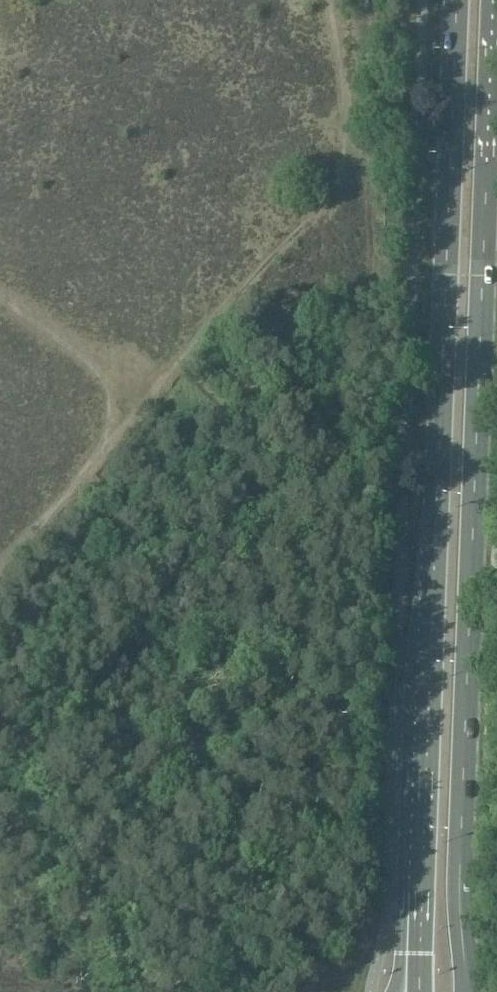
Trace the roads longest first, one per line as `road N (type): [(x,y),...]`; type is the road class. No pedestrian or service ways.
road 1 (primary): [(458,0),(417,891),(420,991)]
road 2 (primary): [(467,991),(462,833),(493,0)]
road 3 (track): [(0,297),(146,401)]

